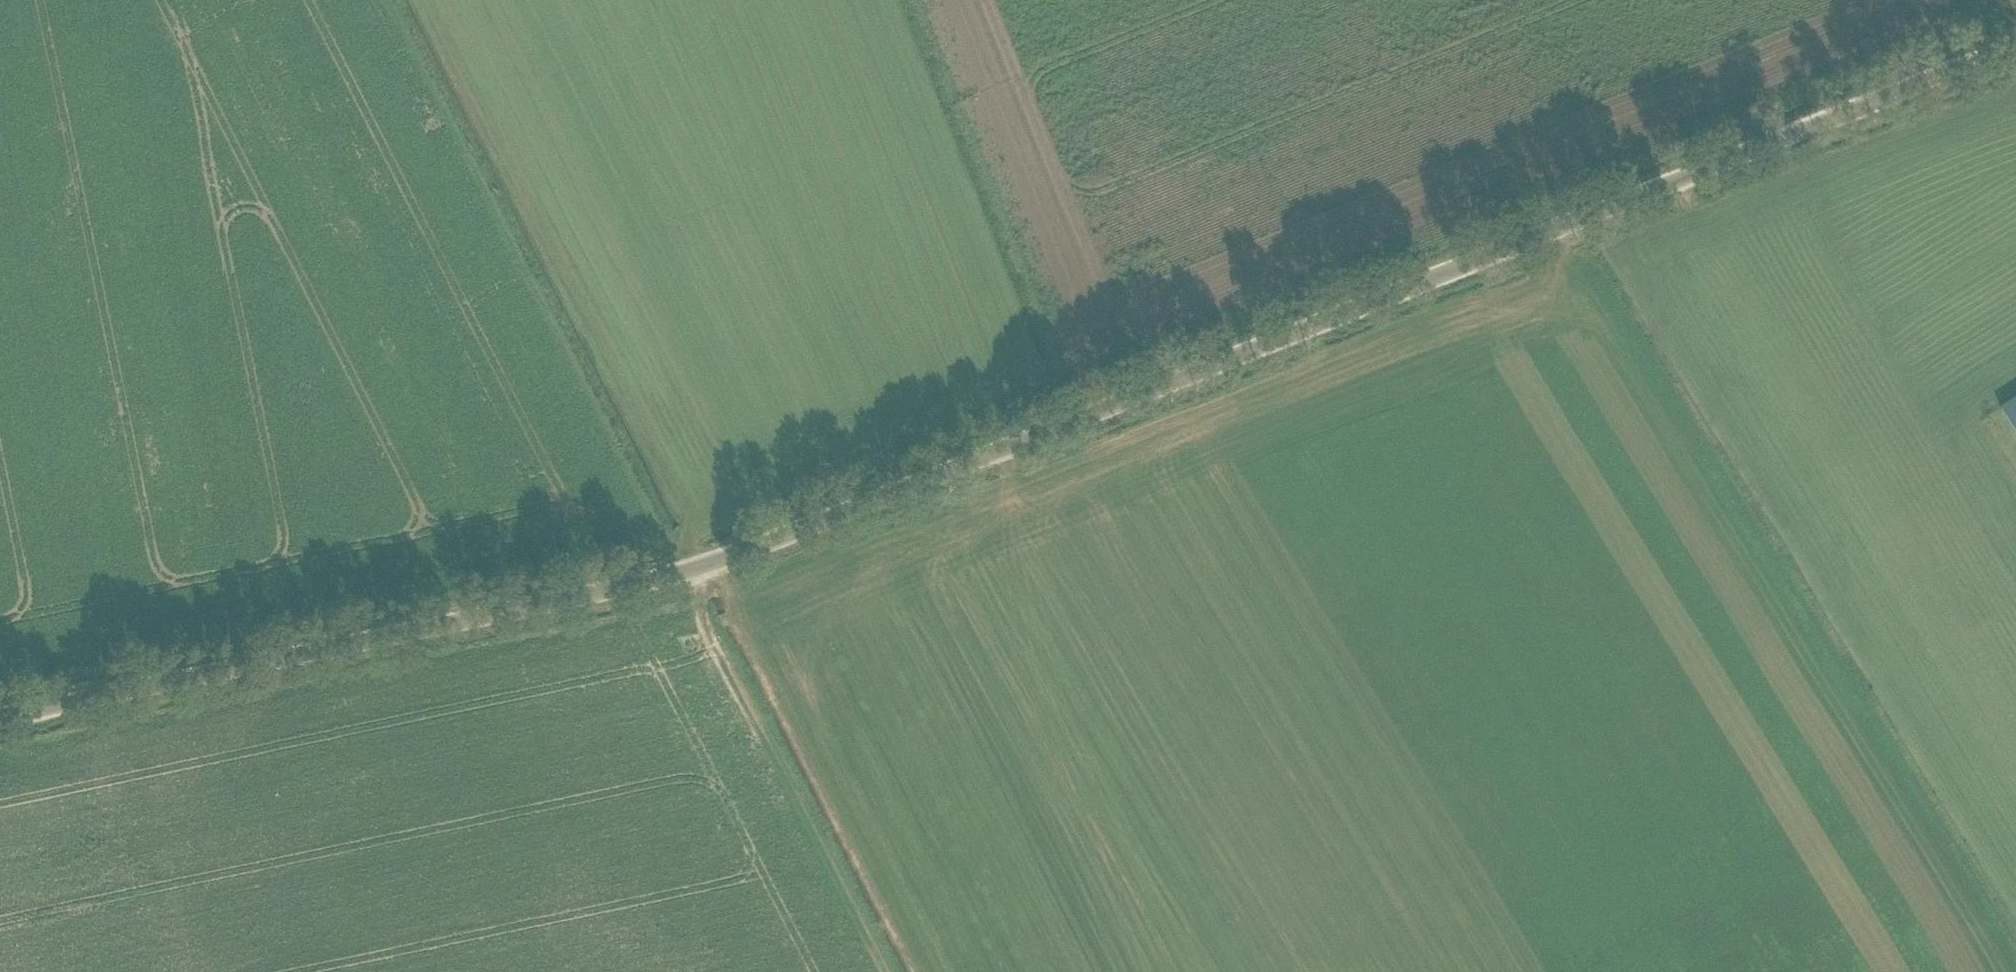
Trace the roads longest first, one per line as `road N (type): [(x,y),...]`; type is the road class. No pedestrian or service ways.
road 1 (unclassified): [(0,716),(587,600),(766,547),(2015,45)]

